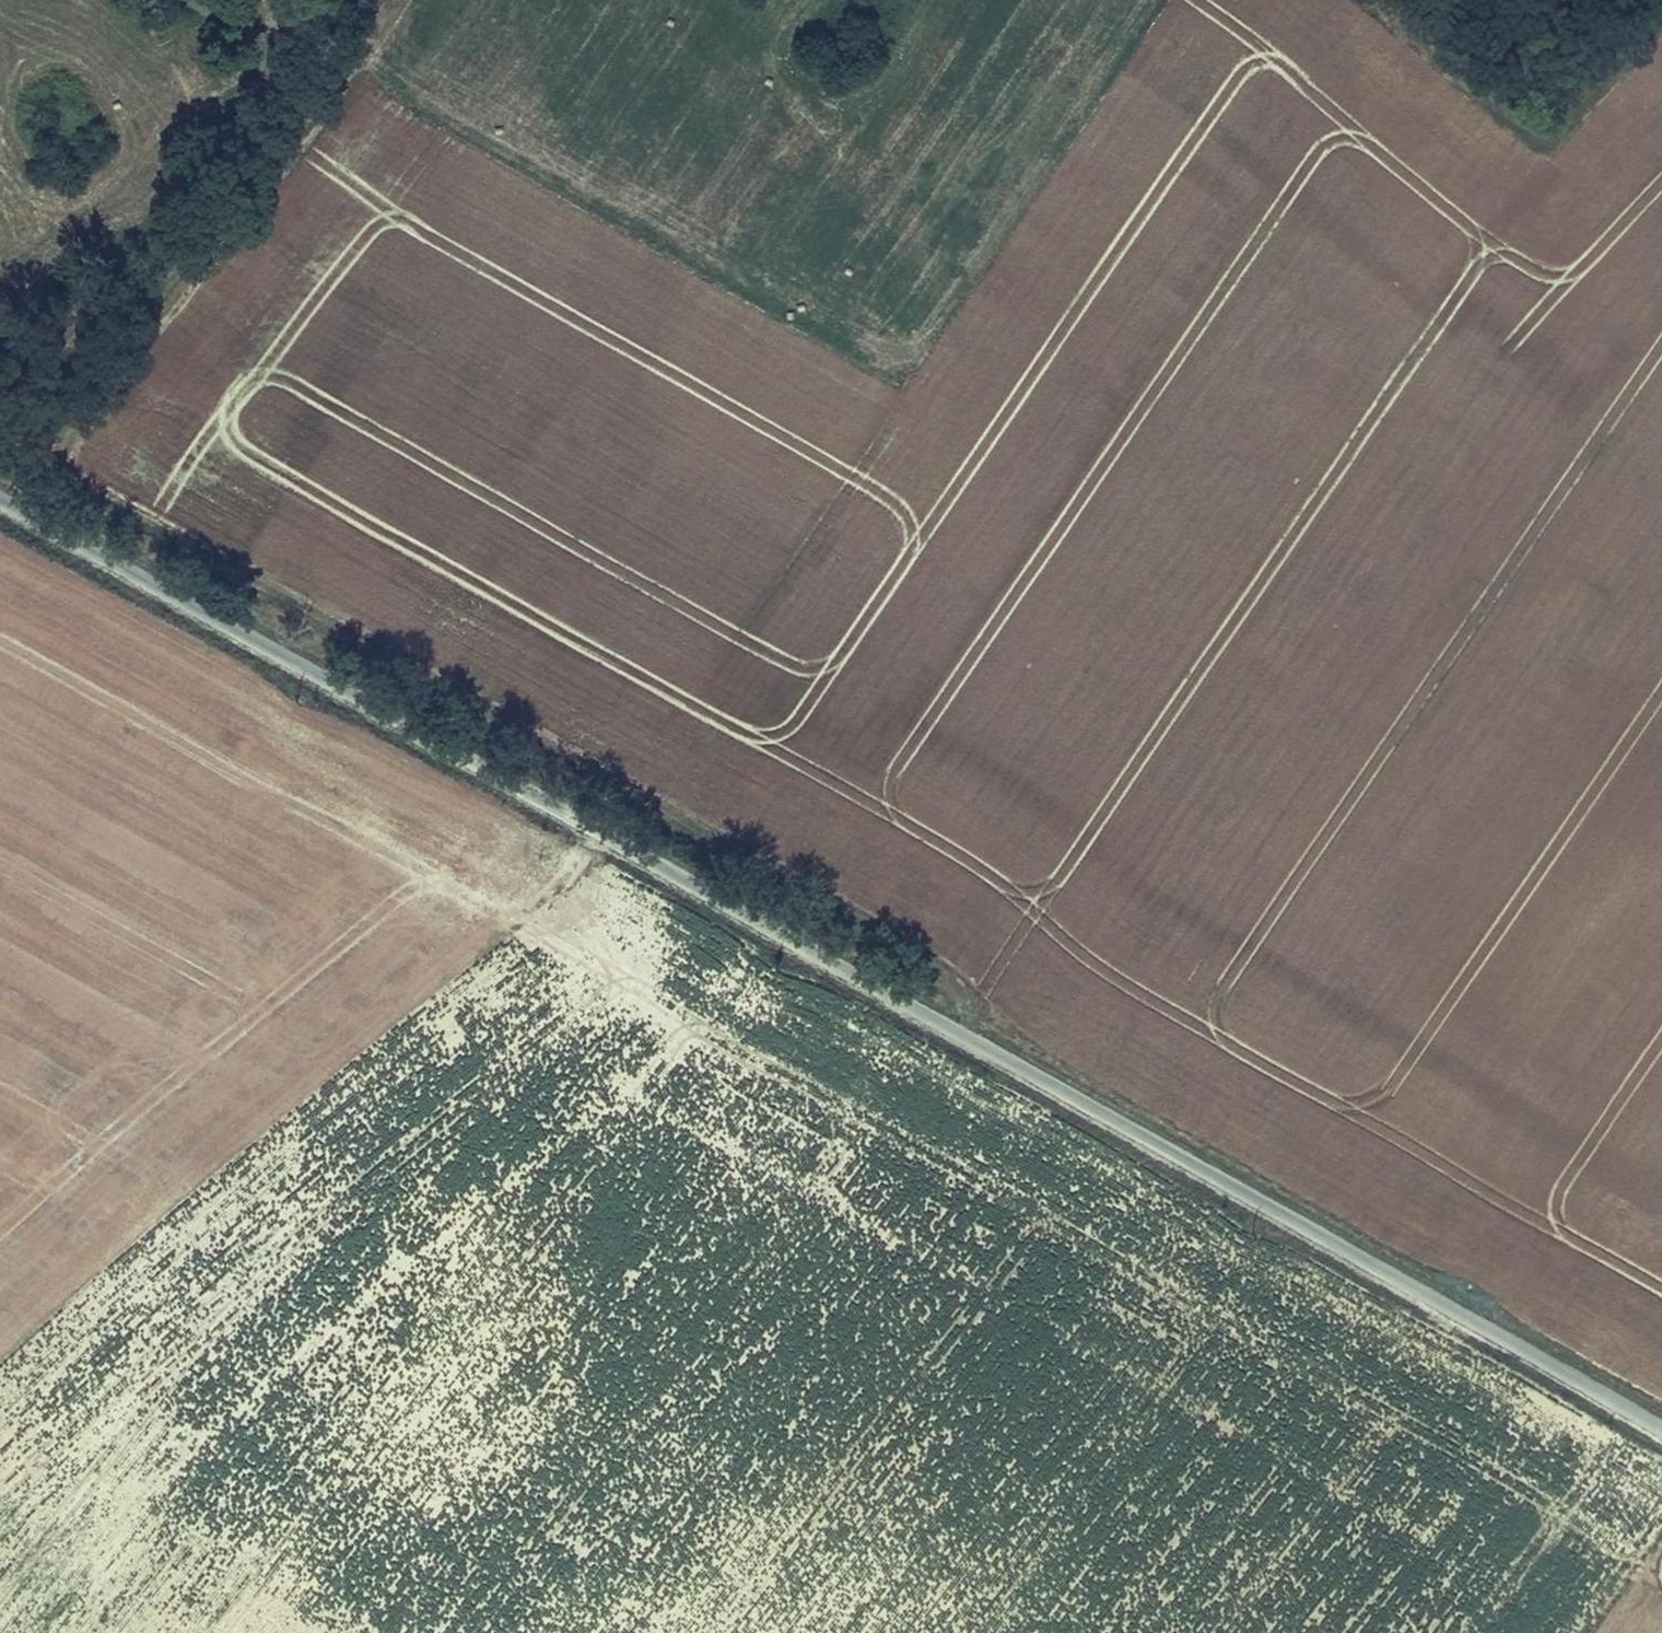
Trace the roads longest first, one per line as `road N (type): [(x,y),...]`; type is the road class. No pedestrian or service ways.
road 1 (unclassified): [(0,517),(1661,1441)]

